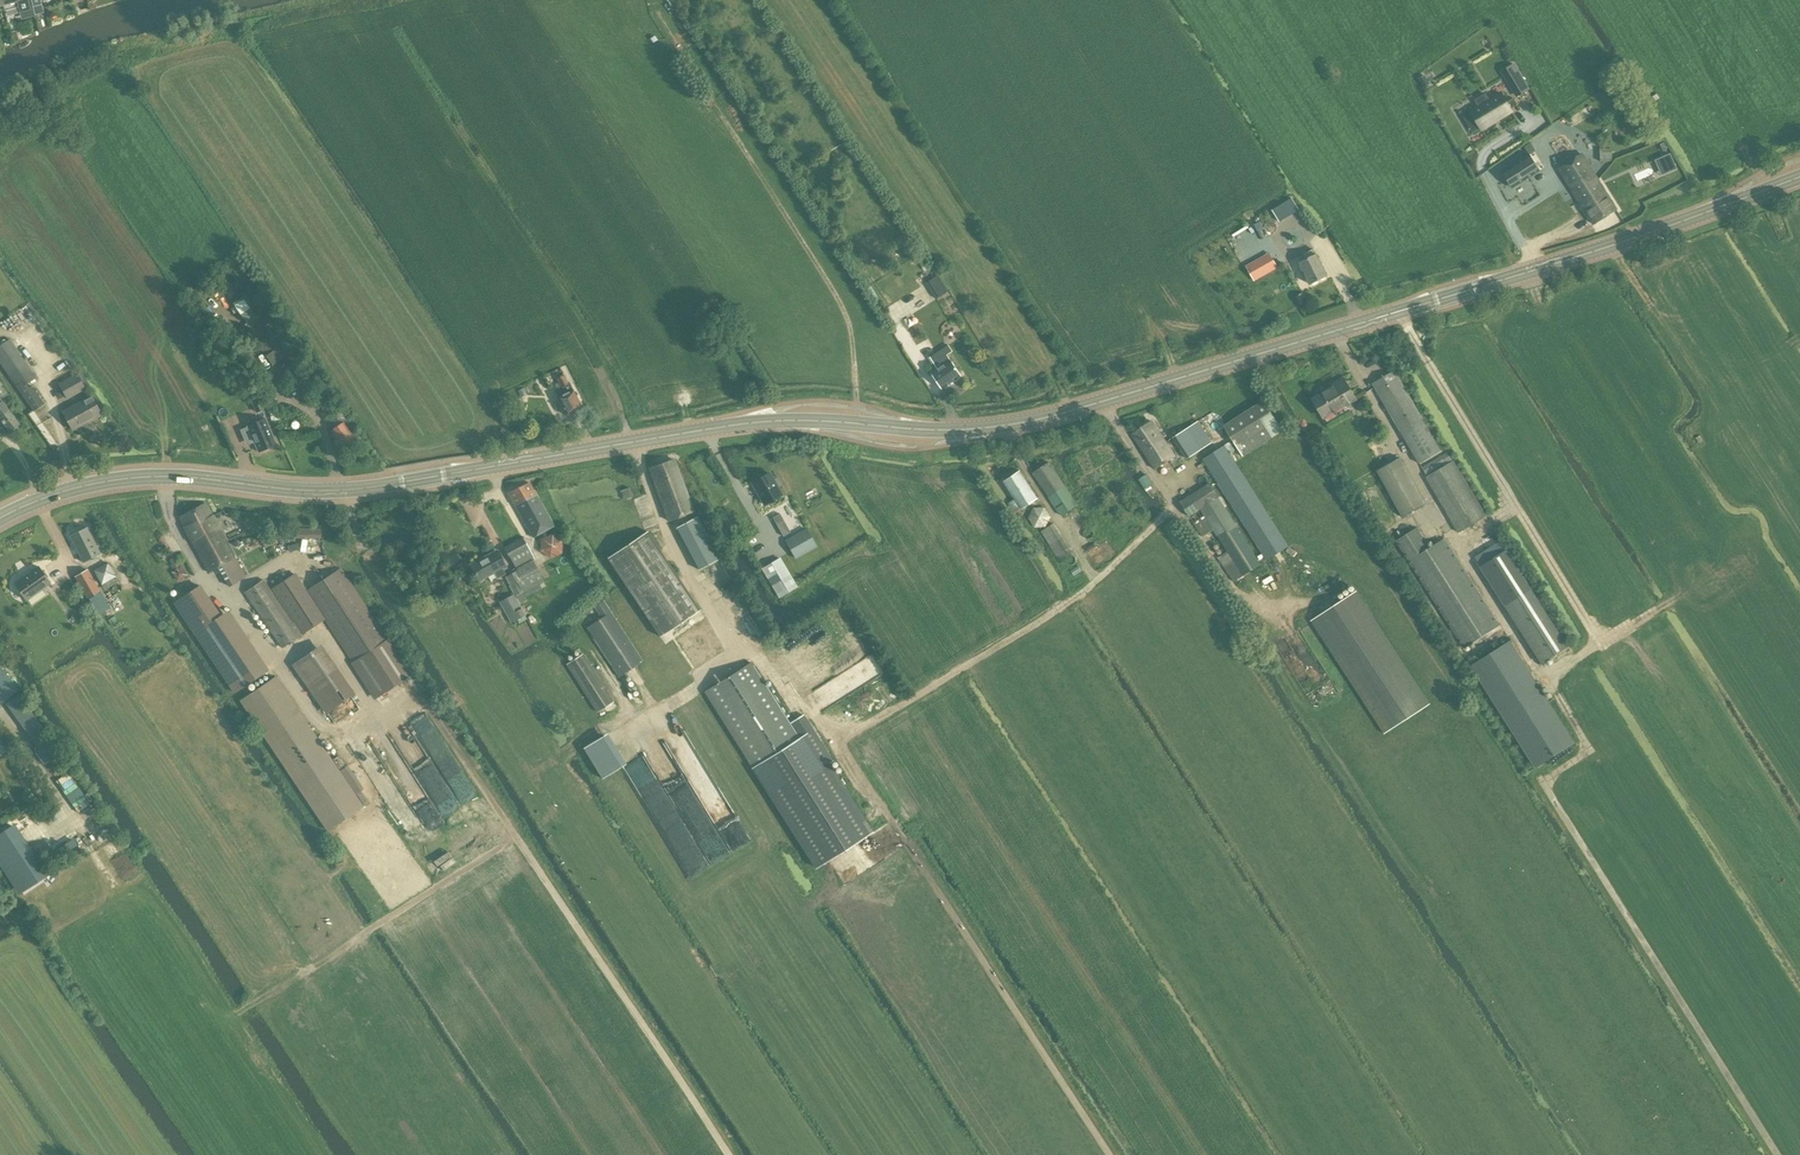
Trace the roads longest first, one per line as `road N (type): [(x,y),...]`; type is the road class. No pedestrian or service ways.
road 1 (primary): [(0,518),(125,478),(362,489),(732,425),(961,430),(1042,419),(1602,252),(1799,177)]
road 2 (track): [(1459,547),(1589,752),(1545,781),(1779,1154)]
road 3 (track): [(1107,1154),(815,712),(791,699),(753,645),(710,611)]
road 4 (track): [(318,722),(341,732),(362,727),(417,697),(728,1154)]
road 5 (track): [(858,424),(845,311),(657,12)]
road 6 (track): [(1613,248),(1799,536)]

